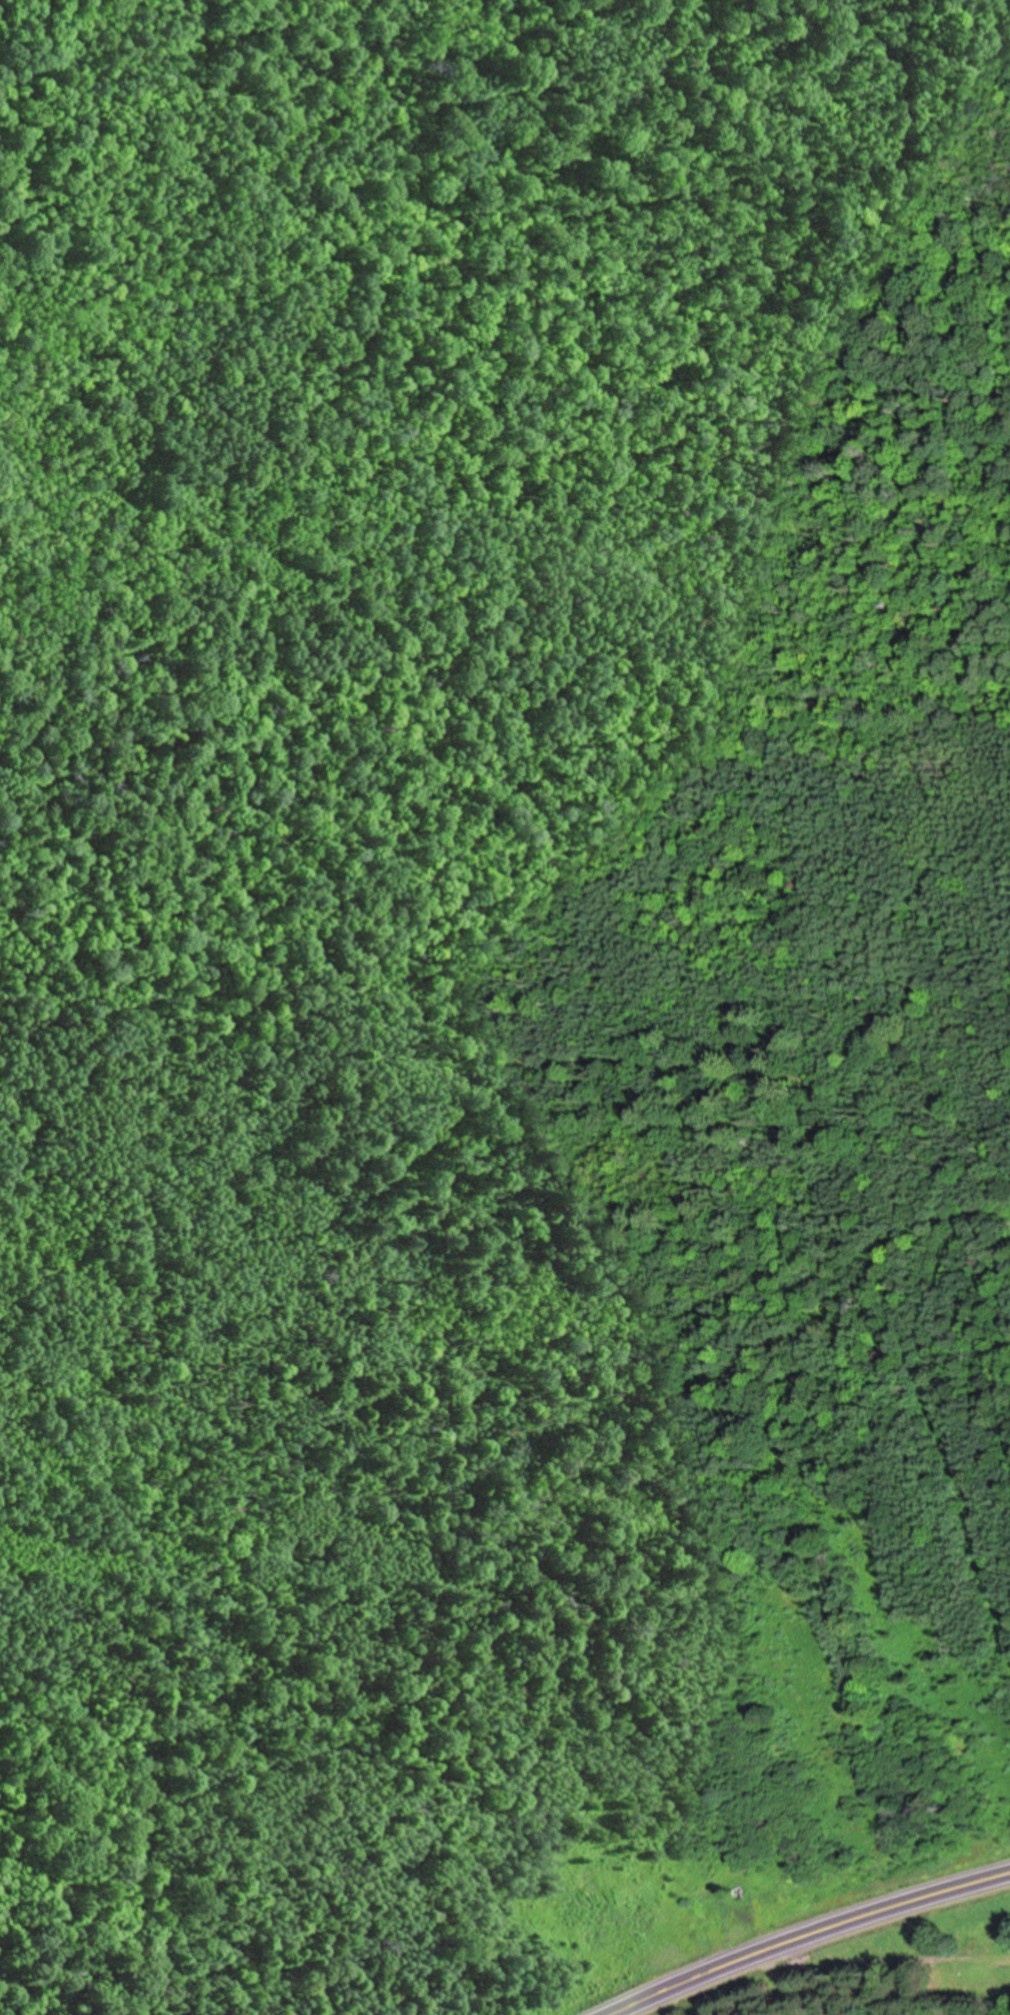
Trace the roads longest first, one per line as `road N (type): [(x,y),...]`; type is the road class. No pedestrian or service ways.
road 1 (primary): [(1009,1871),(765,1948),(604,2014)]

